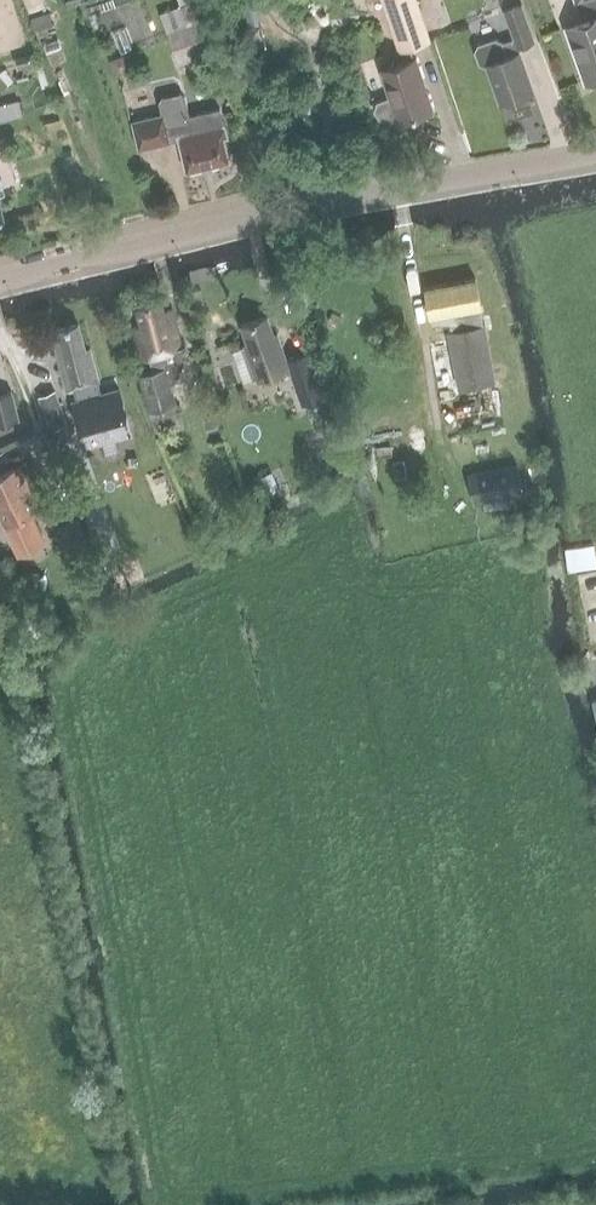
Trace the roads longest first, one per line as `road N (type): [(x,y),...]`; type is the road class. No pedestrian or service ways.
road 1 (residential): [(0,279),(343,198),(595,151)]

